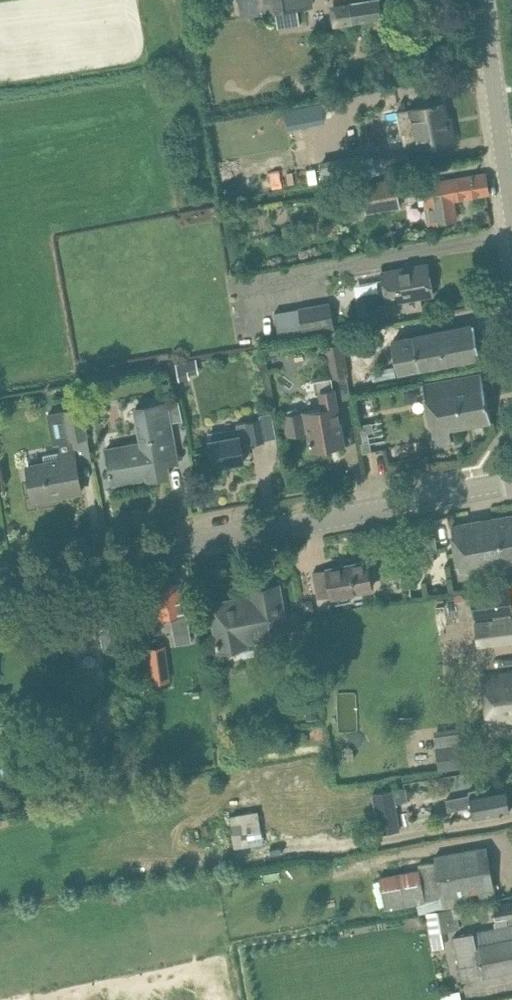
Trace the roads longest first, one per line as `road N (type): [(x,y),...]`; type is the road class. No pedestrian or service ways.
road 1 (tertiary): [(0,577),(511,484)]
road 2 (tertiary): [(511,148),(489,0)]

